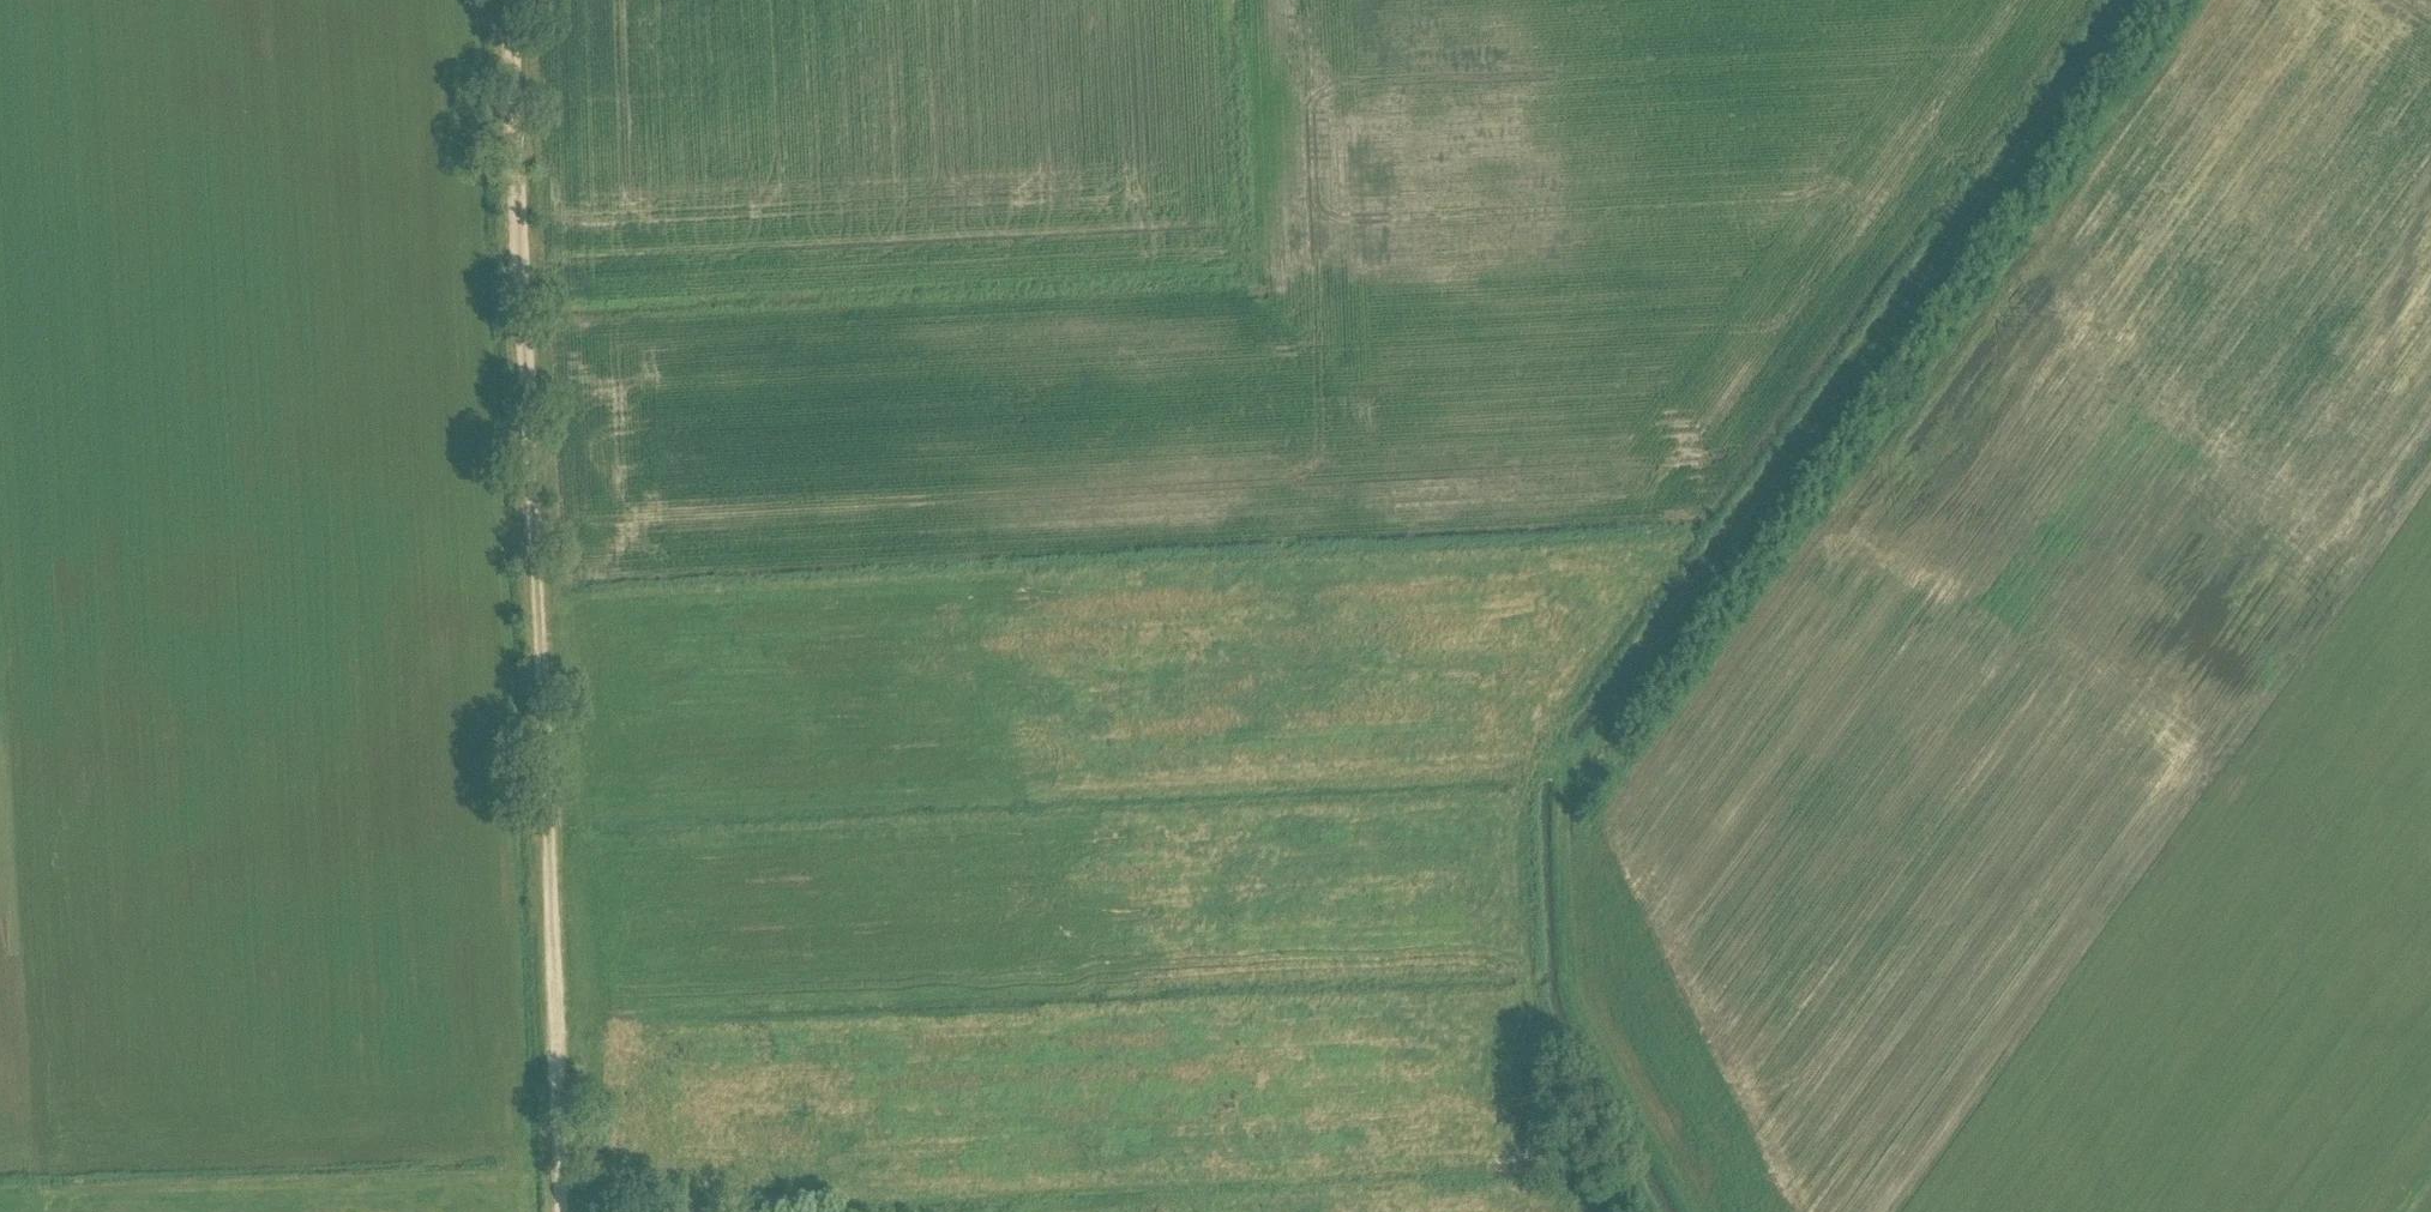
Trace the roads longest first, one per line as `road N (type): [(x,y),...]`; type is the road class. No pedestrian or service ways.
road 1 (track): [(511,0),(562,1211)]

